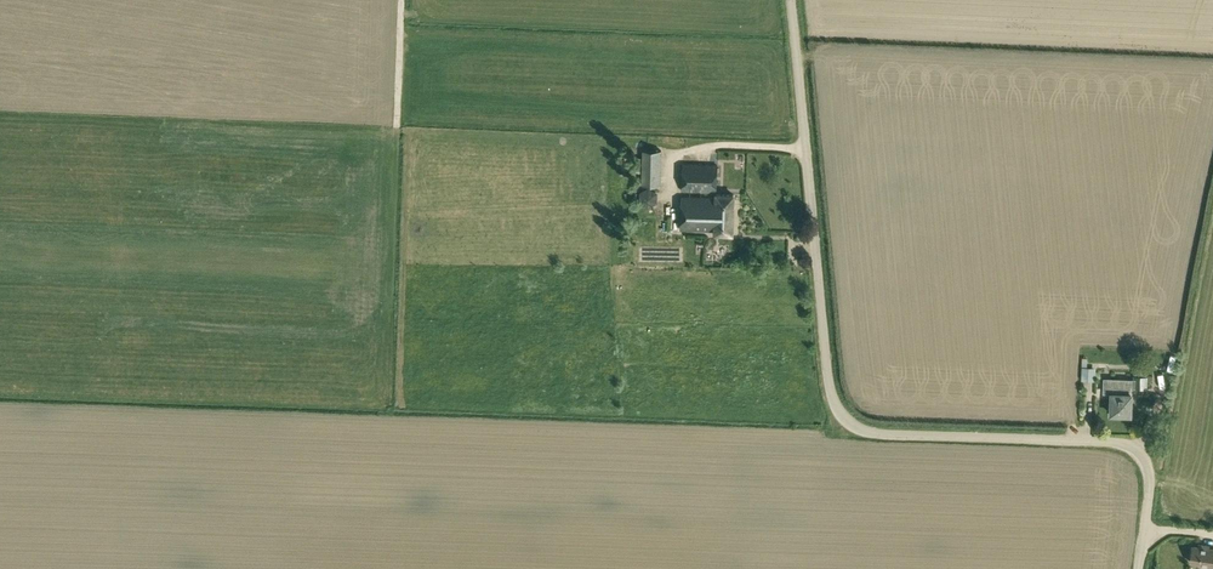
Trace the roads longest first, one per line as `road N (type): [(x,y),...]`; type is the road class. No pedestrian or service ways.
road 1 (unclassified): [(1139,568),(1151,482),(1136,448),(861,430),(844,420),(830,387),(792,0)]
road 2 (track): [(399,0),(394,124)]

